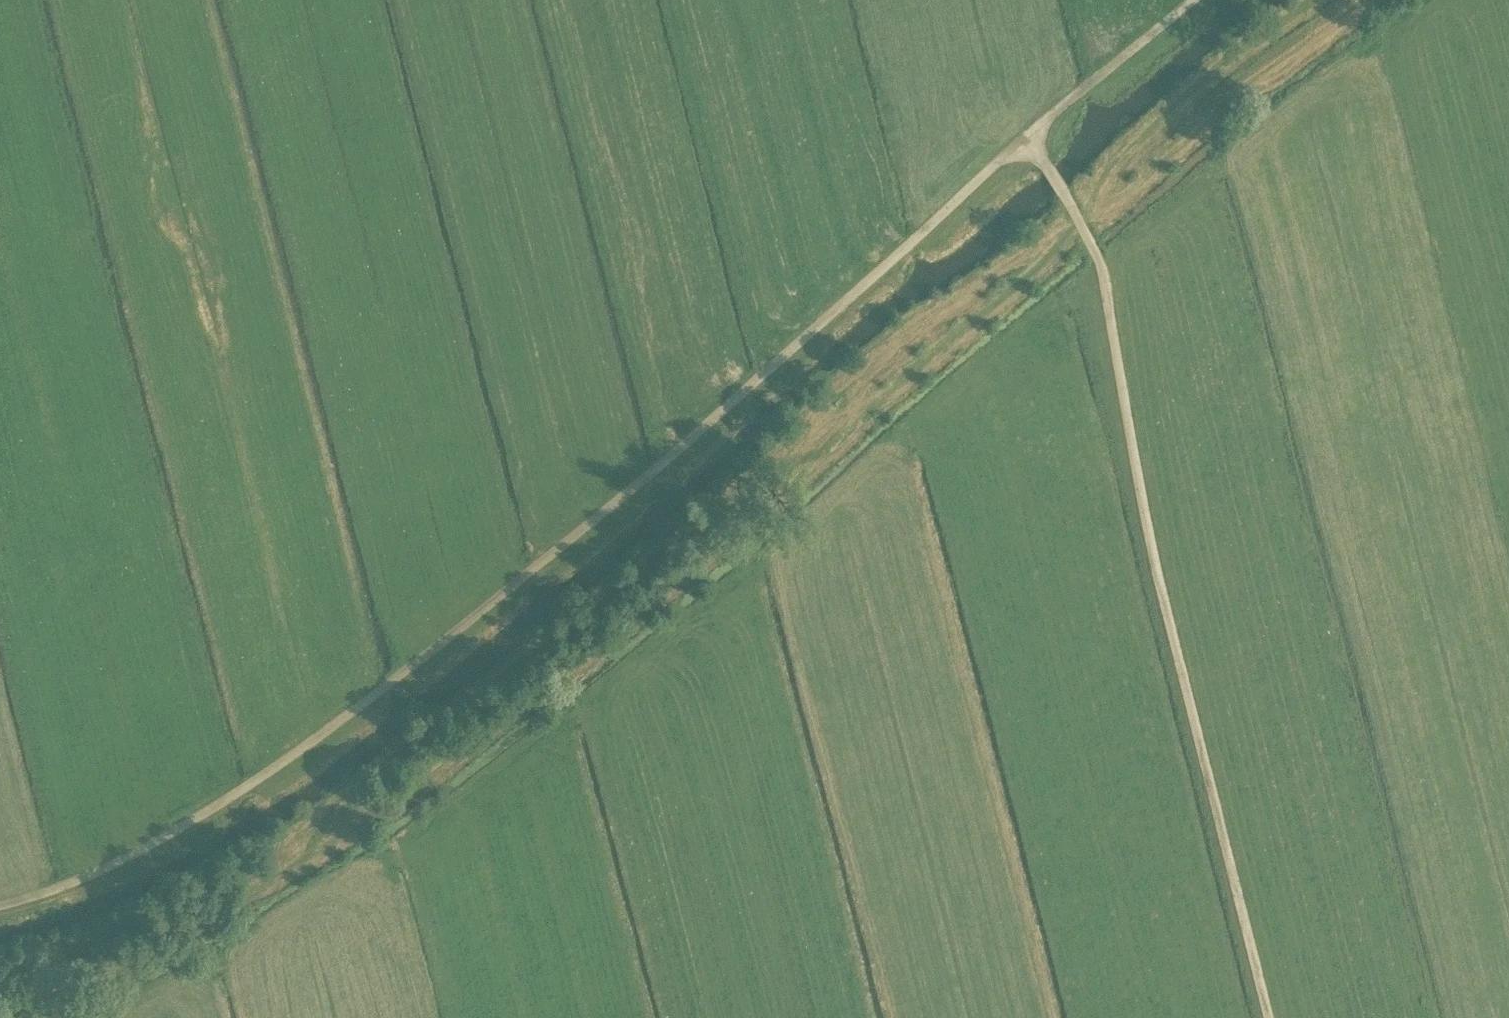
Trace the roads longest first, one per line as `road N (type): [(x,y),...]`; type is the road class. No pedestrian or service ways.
road 1 (track): [(0,908),(79,883),(237,799),(556,554),(1198,0)]
road 2 (track): [(1271,1017),(1153,554),(1112,308),(1082,223)]

